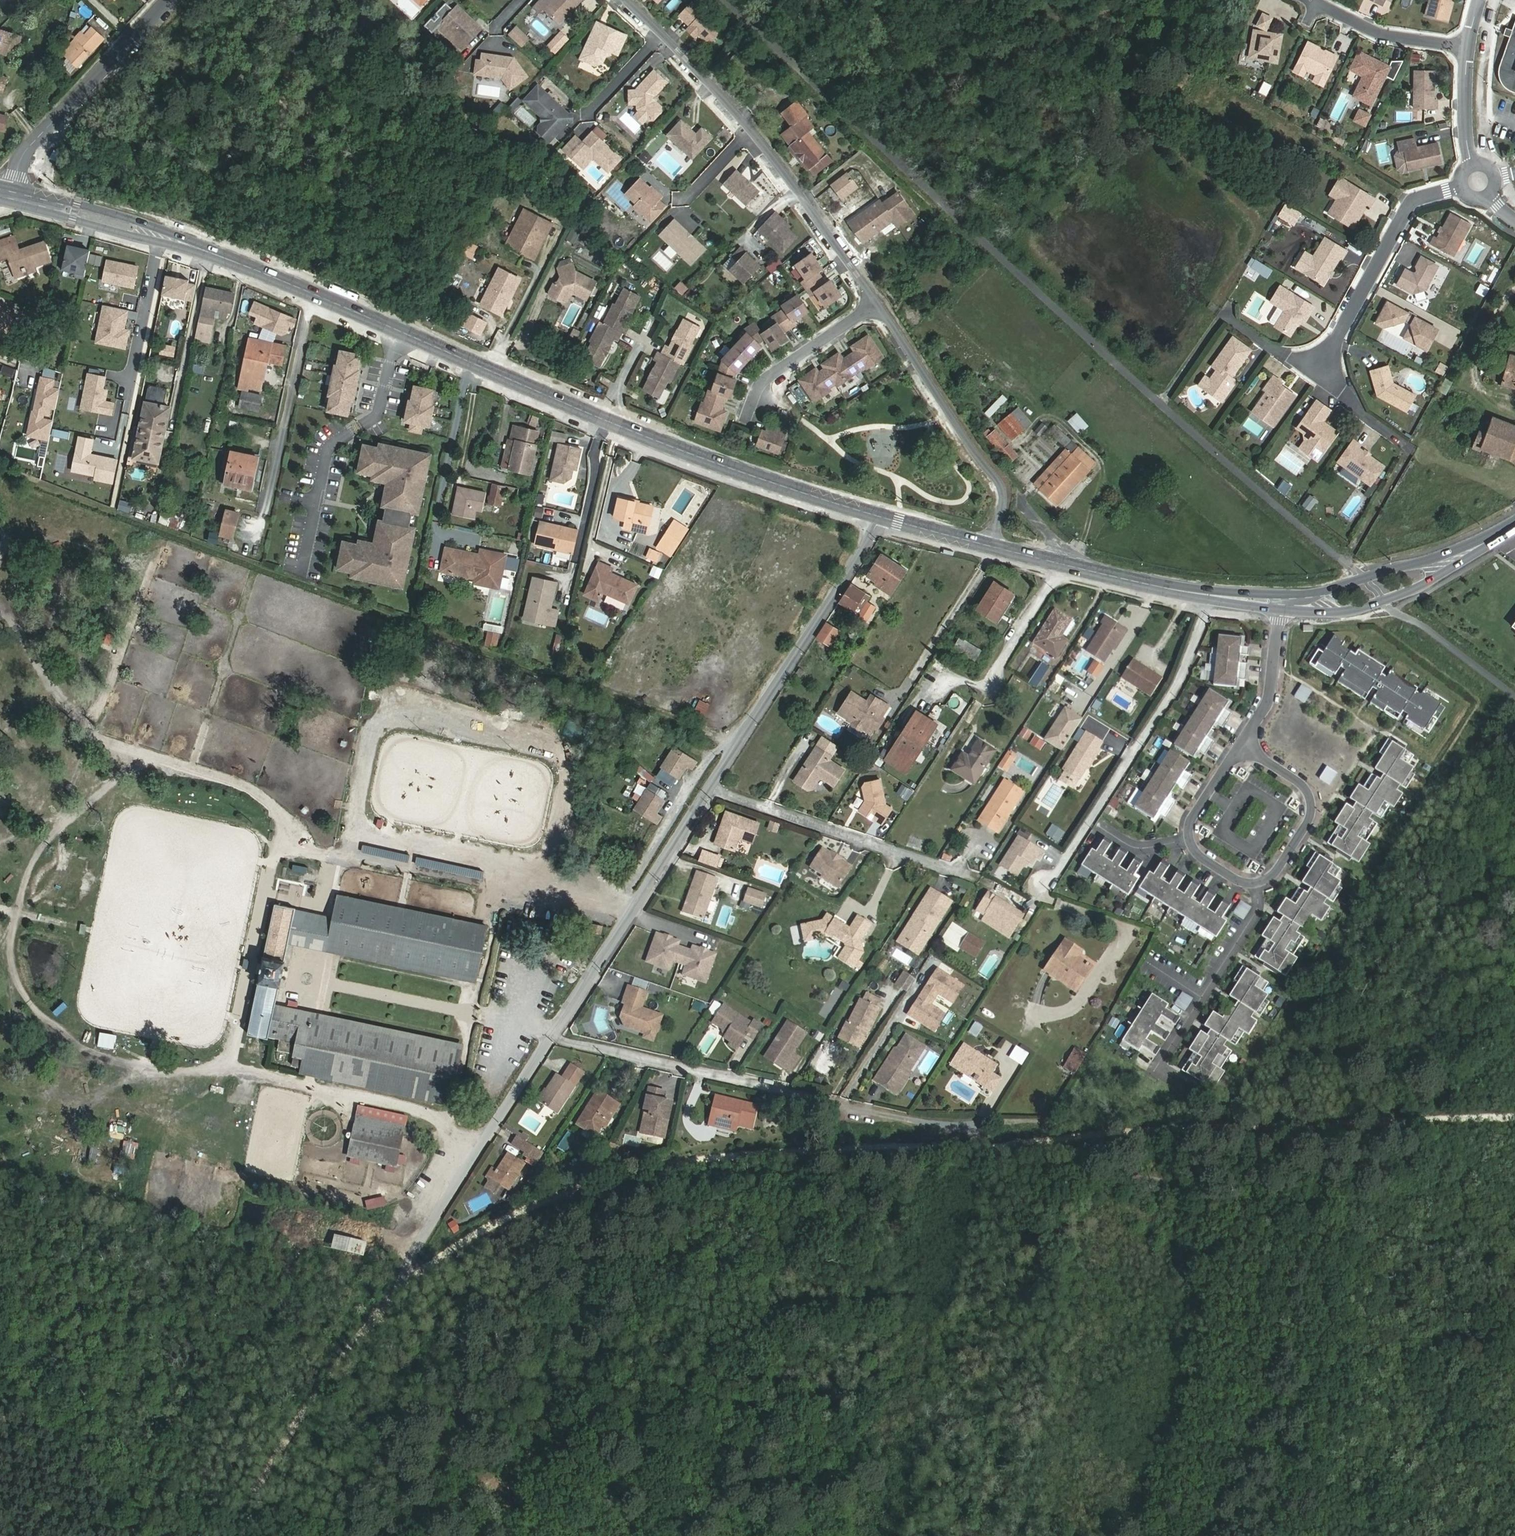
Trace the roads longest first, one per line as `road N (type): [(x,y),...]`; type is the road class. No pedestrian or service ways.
road 1 (secondary): [(13,195),(216,254),(665,444),(881,517)]
road 2 (residential): [(625,0),(784,173),(998,482),(1003,504),(990,546)]
road 3 (residential): [(553,1038),(881,517)]
road 4 (residential): [(918,1119),(553,1038)]
road 5 (residential): [(1242,745),(1188,839),(1238,881),(1274,874),(1310,820),(1312,803),(1300,783)]
road 6 (residential): [(1478,182),(1413,201),(1315,380)]
road 7 (residential): [(411,1252),(553,1038)]
road 8 (residential): [(165,0),(27,152),(13,195)]
road 9 (secondary): [(1514,523),(1426,561),(1284,596)]
road 10 (secondary): [(1281,609),(1361,609),(1419,587),(1504,537)]
road 11 (secondary): [(990,546),(1209,595)]
road 12 (residential): [(1470,46),(1378,31),(1314,0)]
road 13 (residential): [(1281,609),(1272,689),(1242,745)]
road 14 (residential): [(1478,182),(1469,151),(1470,46)]

